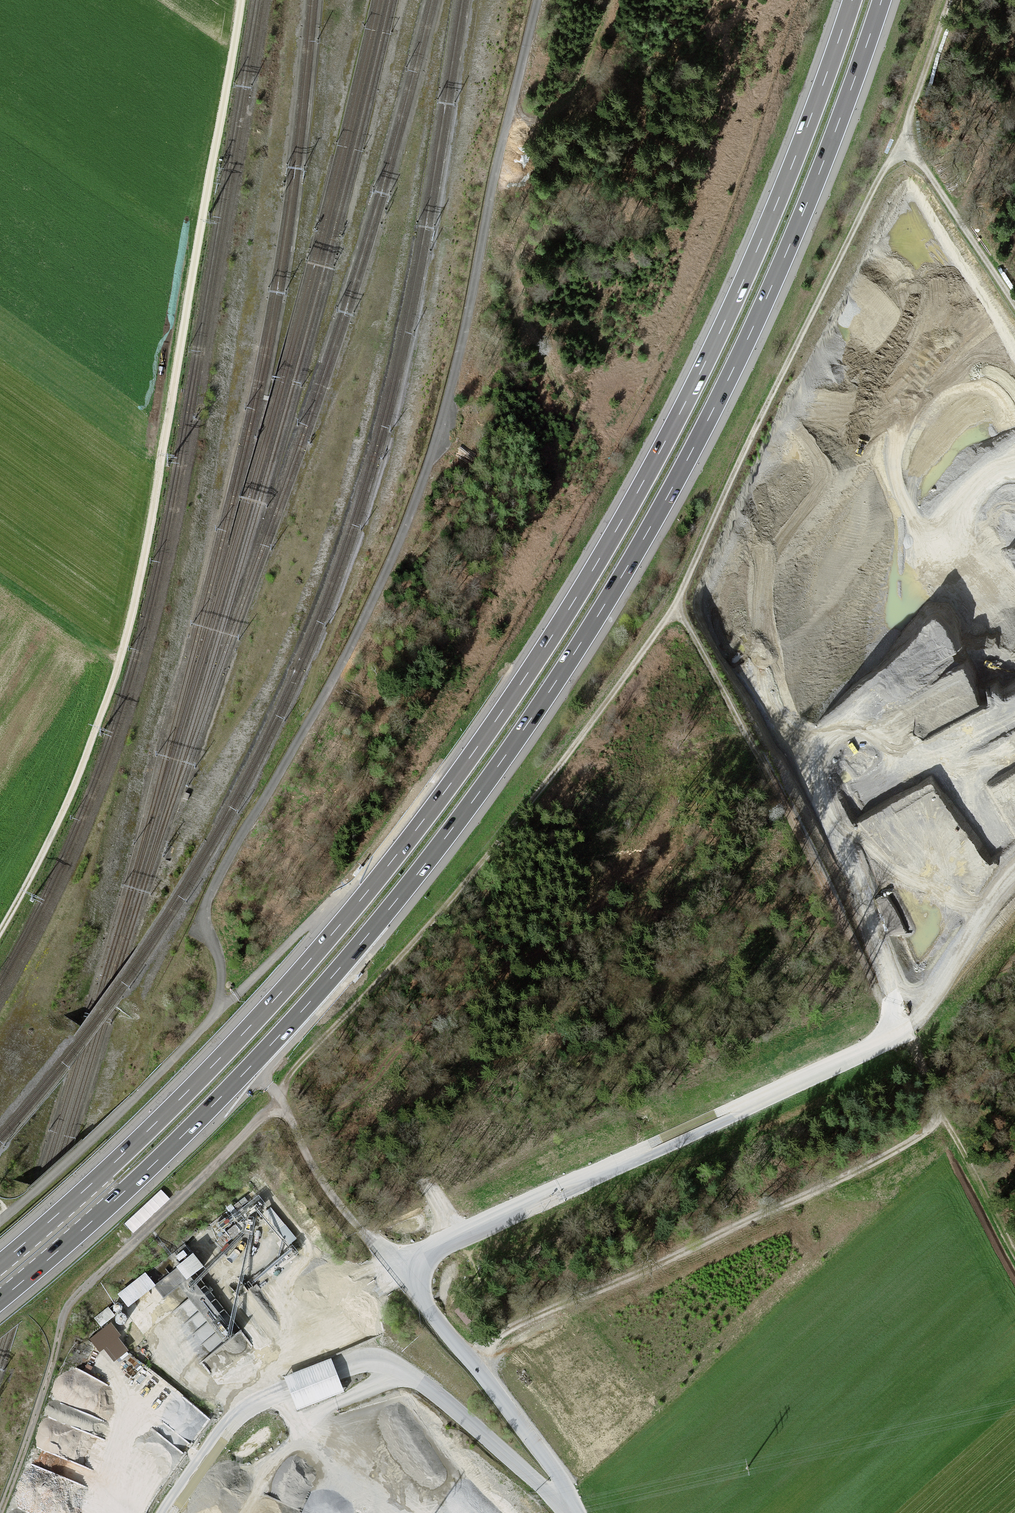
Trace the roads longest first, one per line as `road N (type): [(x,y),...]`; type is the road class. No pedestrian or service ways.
road 1 (track): [(0,1512),(73,1300),(281,1102),(293,1070),(502,838),(676,602),(876,183),(908,145),(913,106),(949,0)]
road 2 (motorway): [(0,1300),(147,1170),(301,1012),(417,874),(525,728),(645,537),(729,377),(820,170),(882,0)]
road 3 (motorway): [(852,0),(771,216),(704,365),(527,675),(423,821),(279,994),(127,1151),(0,1264)]
road 4 (track): [(538,0),(422,481),(355,637),(211,892),(207,923)]
road 5 (track): [(0,932),(69,799),(128,628),(241,0)]
road 6 (track): [(676,602),(1014,1249)]
road 7 (track): [(900,1032),(395,1268)]
road 8 (track): [(472,1362),(516,1325),(871,1162),(944,1118)]
road 9 (track): [(560,1504),(554,1470),(335,1199),(270,1085)]
road 10 (track): [(1014,307),(908,145)]
road 11 (track): [(609,0),(582,79),(558,111),(508,120)]

